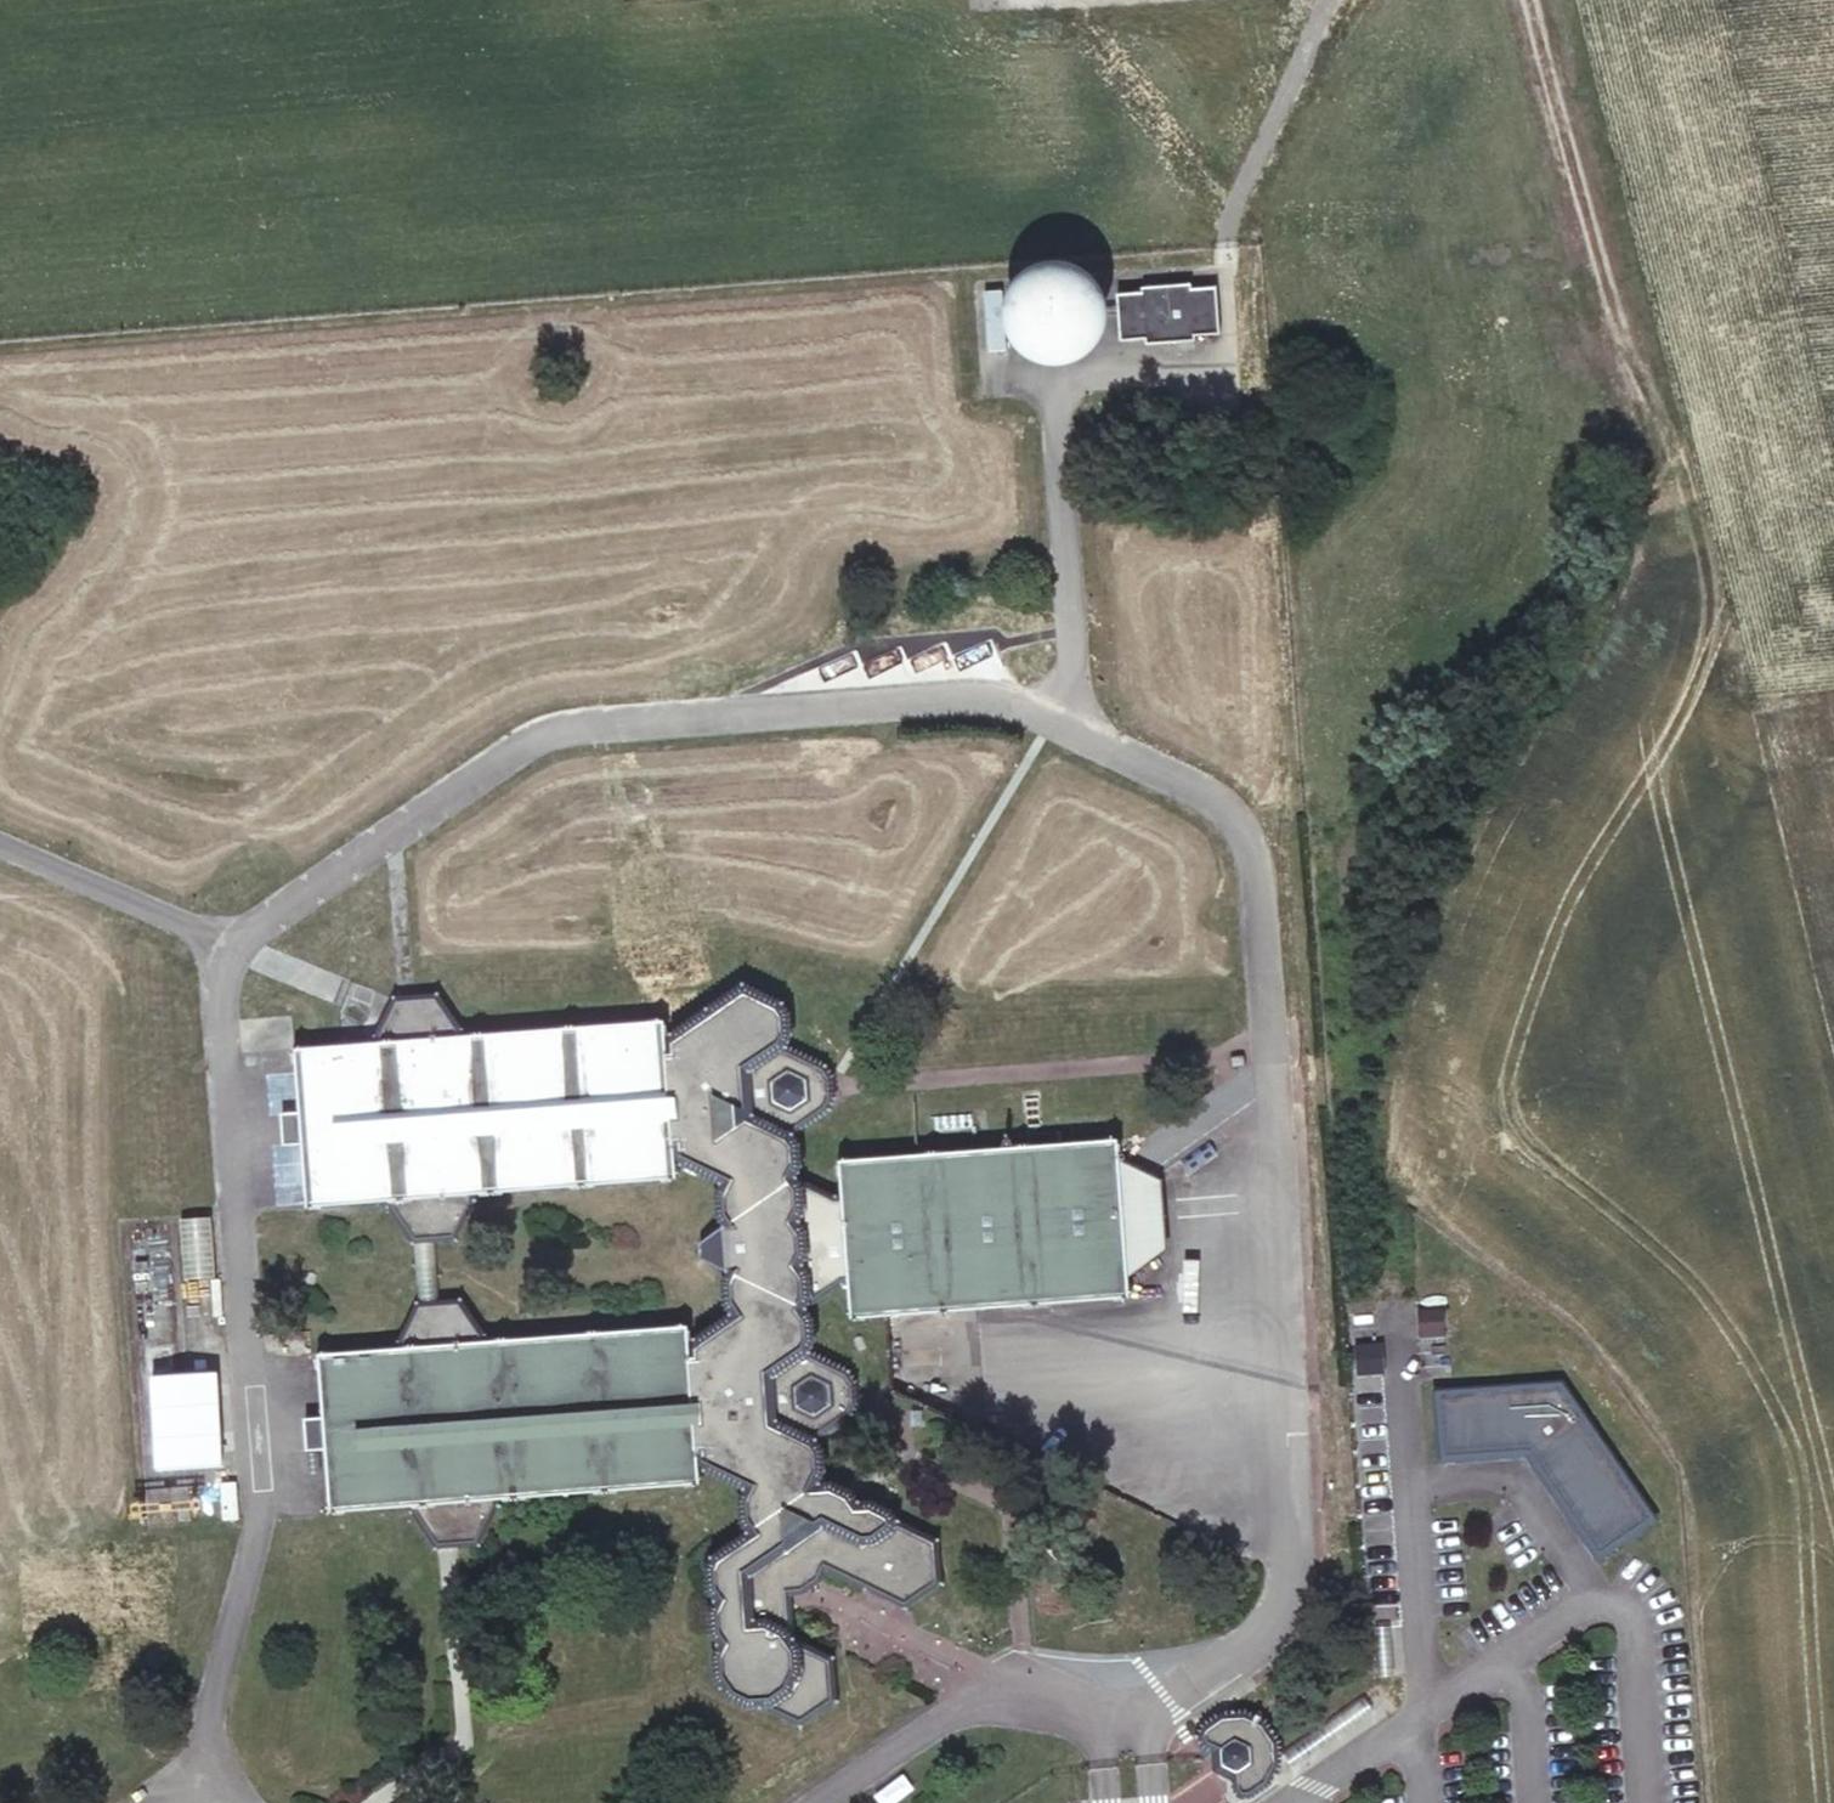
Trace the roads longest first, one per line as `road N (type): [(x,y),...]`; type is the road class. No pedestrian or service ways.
road 1 (track): [(1521,0),(1657,524)]

